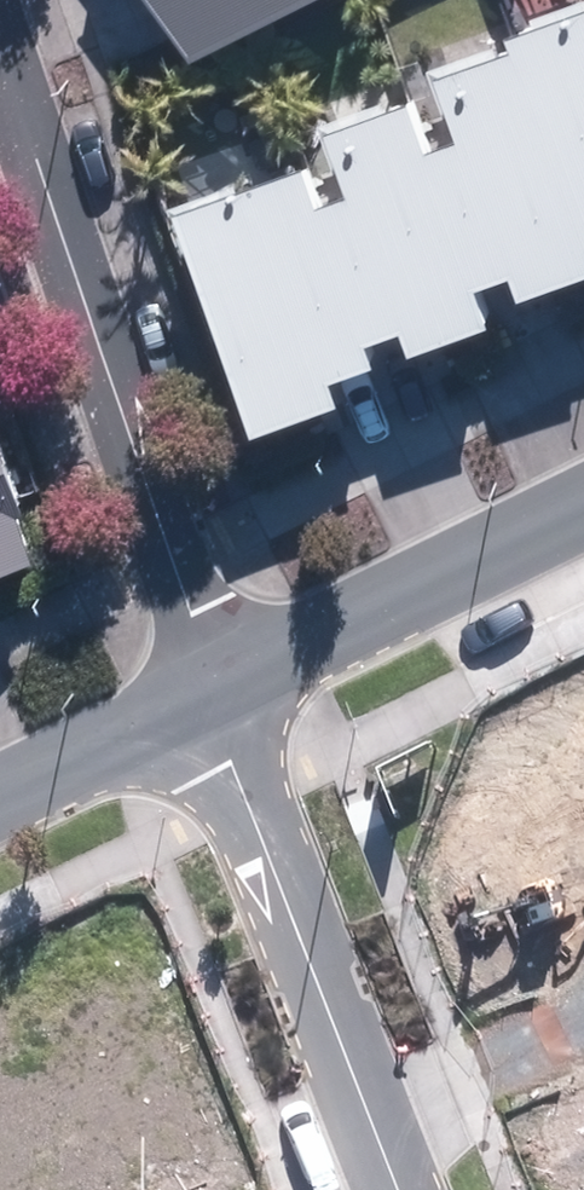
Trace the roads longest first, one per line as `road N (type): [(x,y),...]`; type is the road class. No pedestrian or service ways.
road 1 (residential): [(0,33),(196,602),(211,683)]
road 2 (residential): [(211,683),(385,1189)]
road 3 (tertiary): [(211,683),(583,499)]
road 4 (tertiary): [(0,782),(211,683)]

